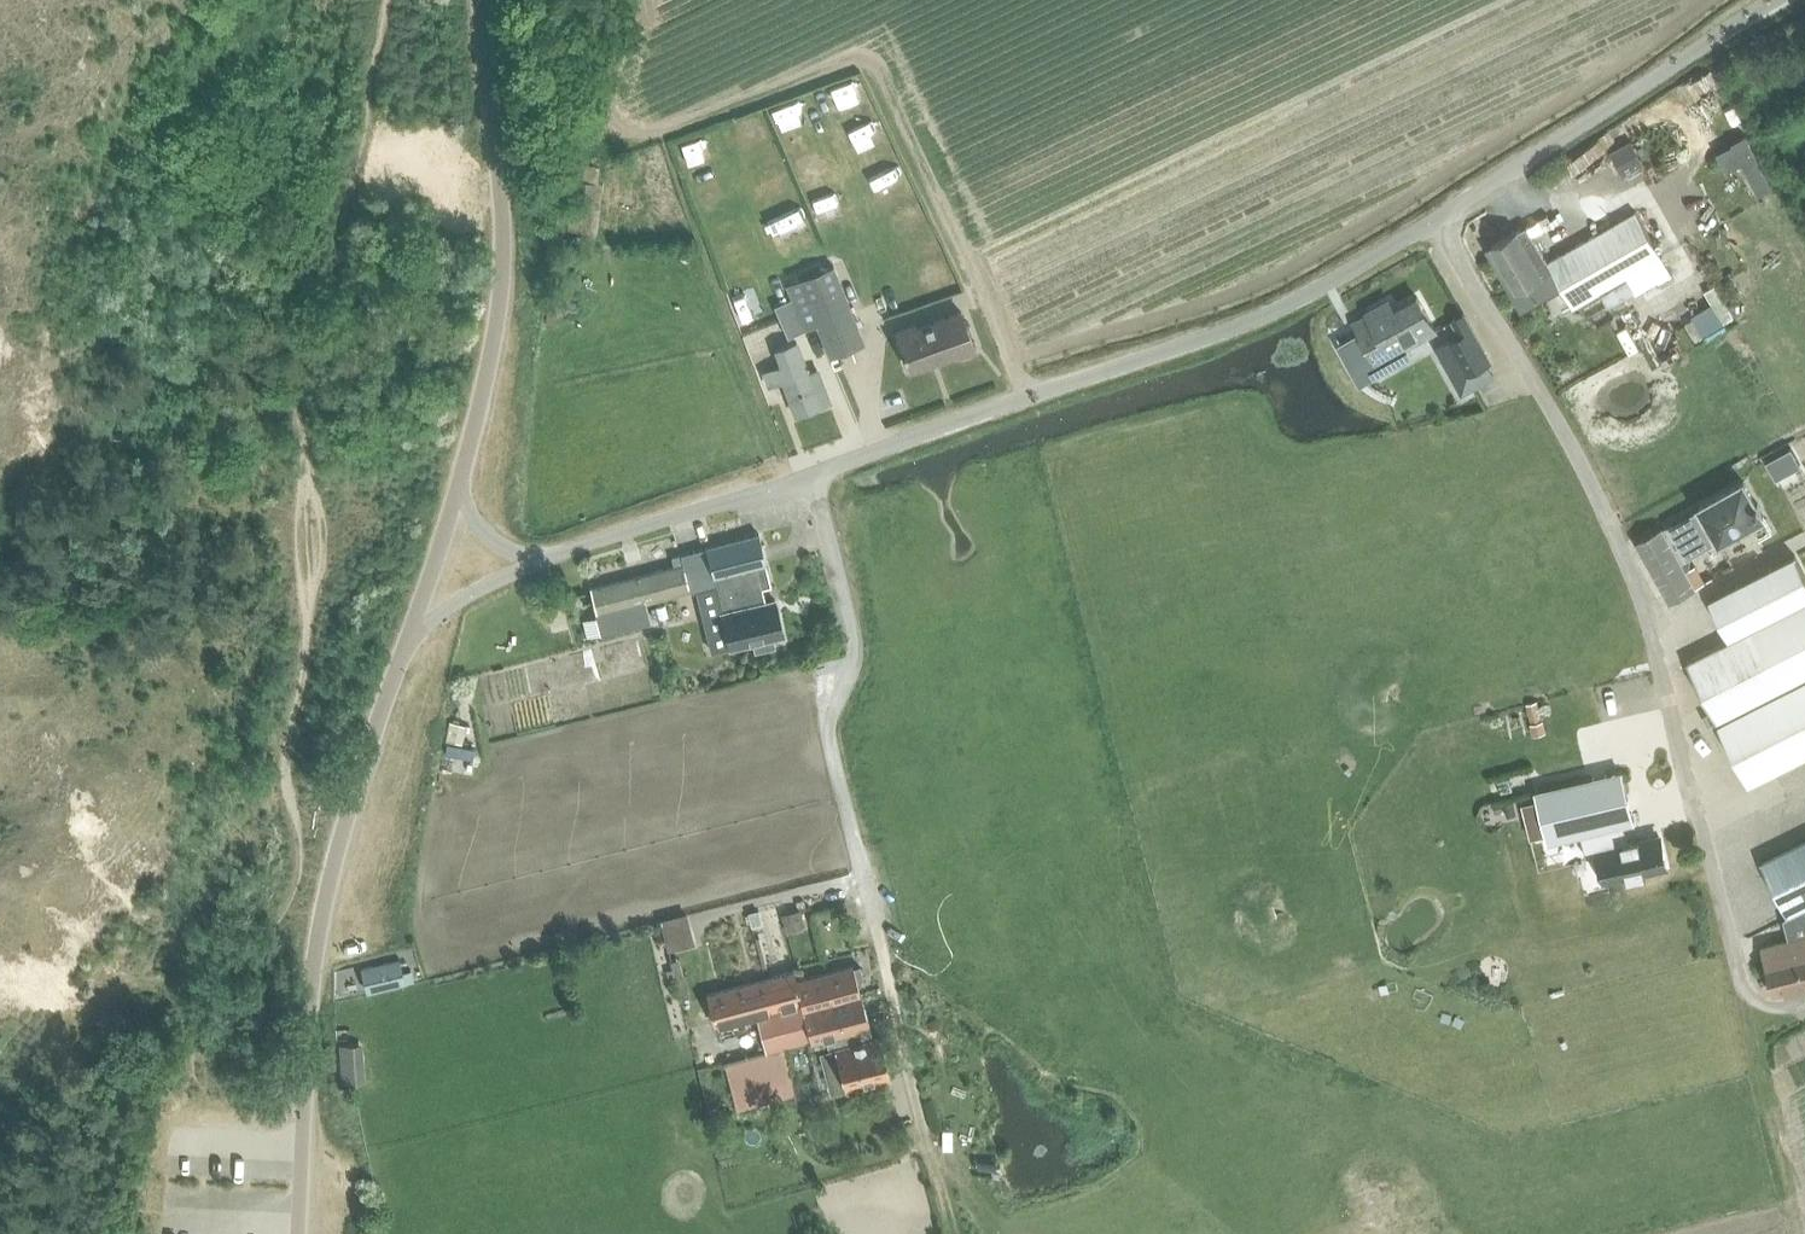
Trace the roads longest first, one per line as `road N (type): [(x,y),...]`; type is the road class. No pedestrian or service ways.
road 1 (unclassified): [(532,562),(790,488),(1203,341),(1438,223),(1784,0)]
road 2 (track): [(635,0),(609,127),(615,143),(874,50),(1025,401)]
road 3 (residential): [(297,1233),(319,923),(363,765),(414,629)]
road 4 (unclassified): [(457,485),(503,264),(484,0)]
road 5 (track): [(1801,1233),(1749,989)]
road 6 (track): [(867,254),(798,249),(760,232),(743,203),(734,137)]
road 7 (track): [(873,304),(864,233),(826,107)]
road 8 (unclassified): [(414,629),(457,485)]
road 9 (unclassified): [(414,629),(532,562)]

